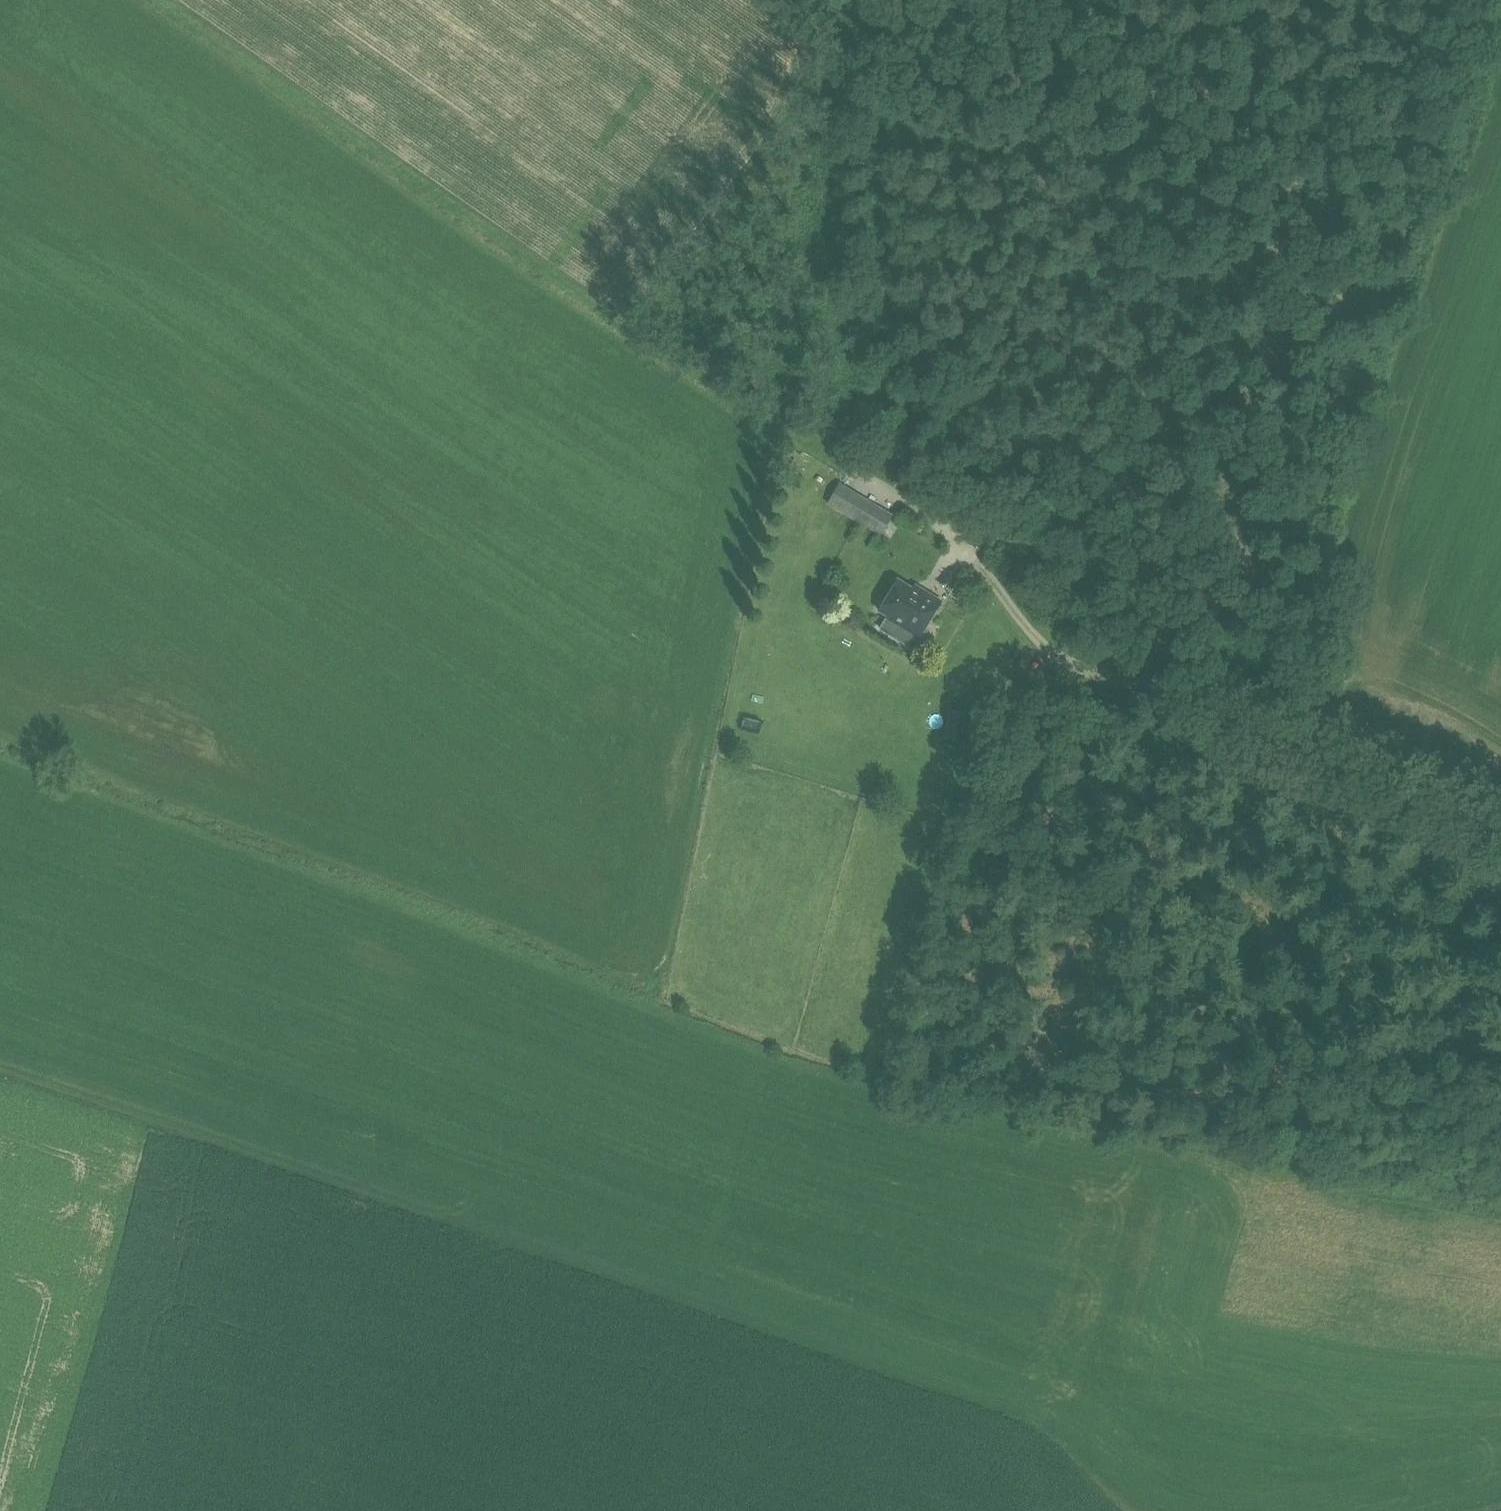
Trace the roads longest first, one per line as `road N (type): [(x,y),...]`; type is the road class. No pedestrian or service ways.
road 1 (track): [(1500,843),(1063,659),(944,529),(857,475)]

